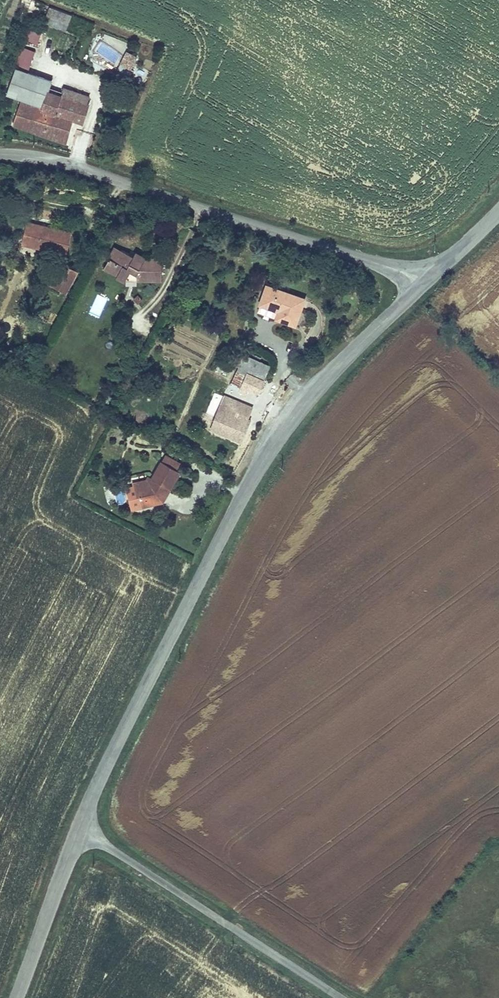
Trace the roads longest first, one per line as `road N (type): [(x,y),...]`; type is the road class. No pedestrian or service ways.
road 1 (tertiary): [(78,828),(201,572),(286,422),(424,285)]
road 2 (unclassified): [(424,285),(101,176),(0,156)]
road 3 (unclassified): [(78,828),(340,997)]
road 4 (tertiary): [(14,997),(78,828)]

